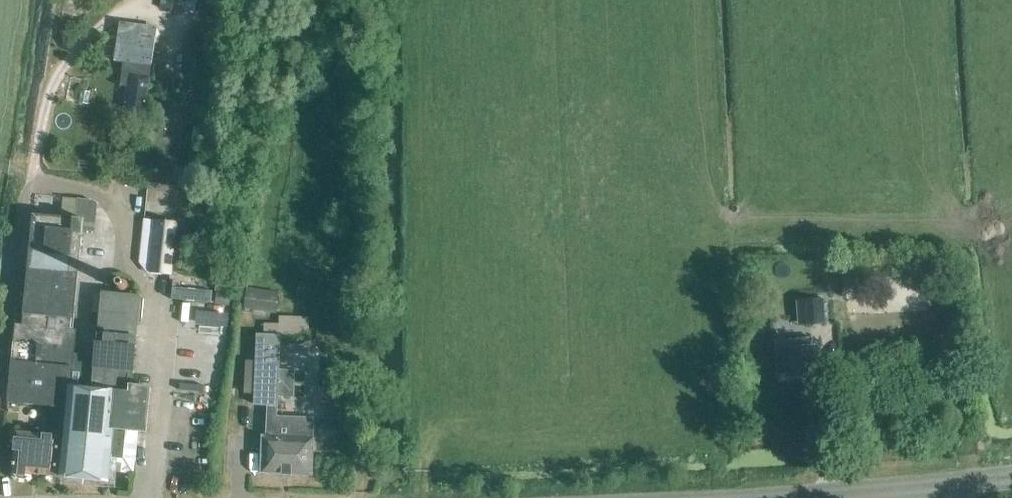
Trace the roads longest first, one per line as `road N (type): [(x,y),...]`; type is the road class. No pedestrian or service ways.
road 1 (secondary): [(1011,478),(806,497)]

